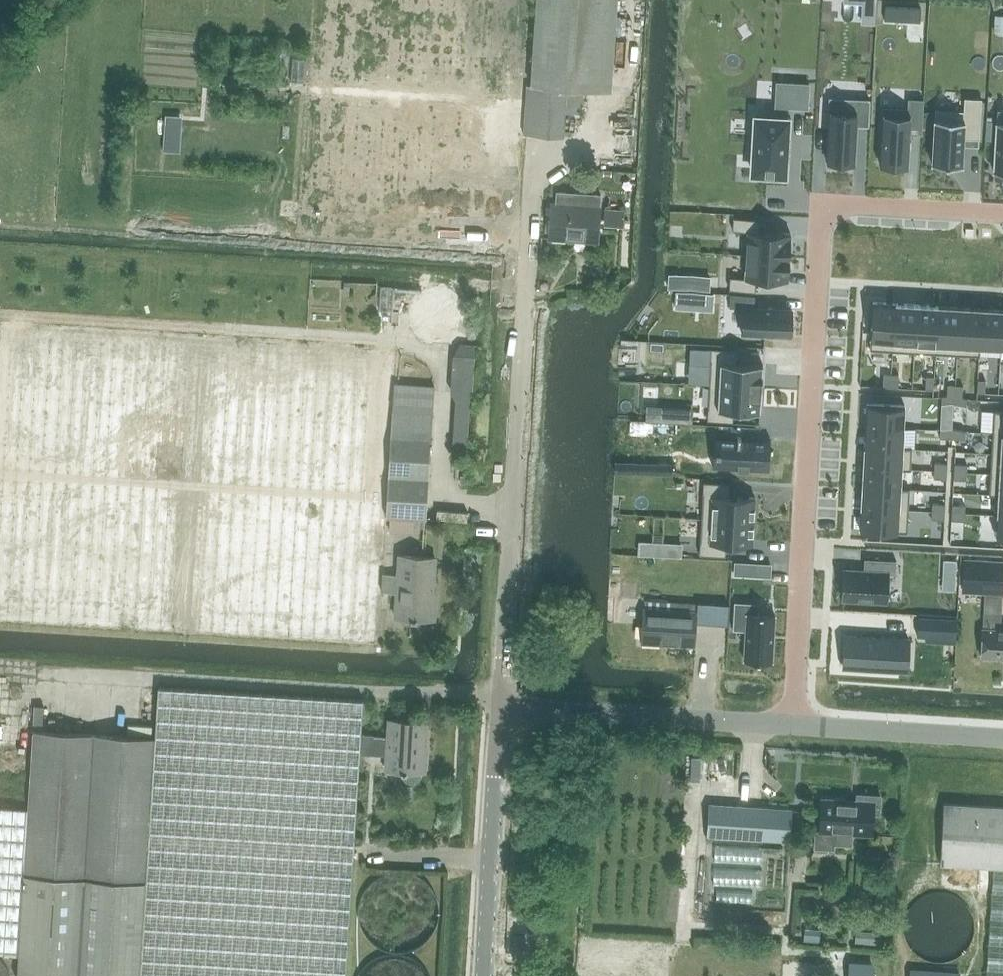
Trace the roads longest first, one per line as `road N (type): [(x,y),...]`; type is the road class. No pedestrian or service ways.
road 1 (residential): [(1002,216),(824,208),(794,724)]
road 2 (unclassified): [(501,705),(529,280)]
road 3 (unclassified): [(794,724),(501,705)]
road 4 (unclassified): [(486,975),(501,705)]
road 5 (unclassified): [(1002,738),(794,724)]

